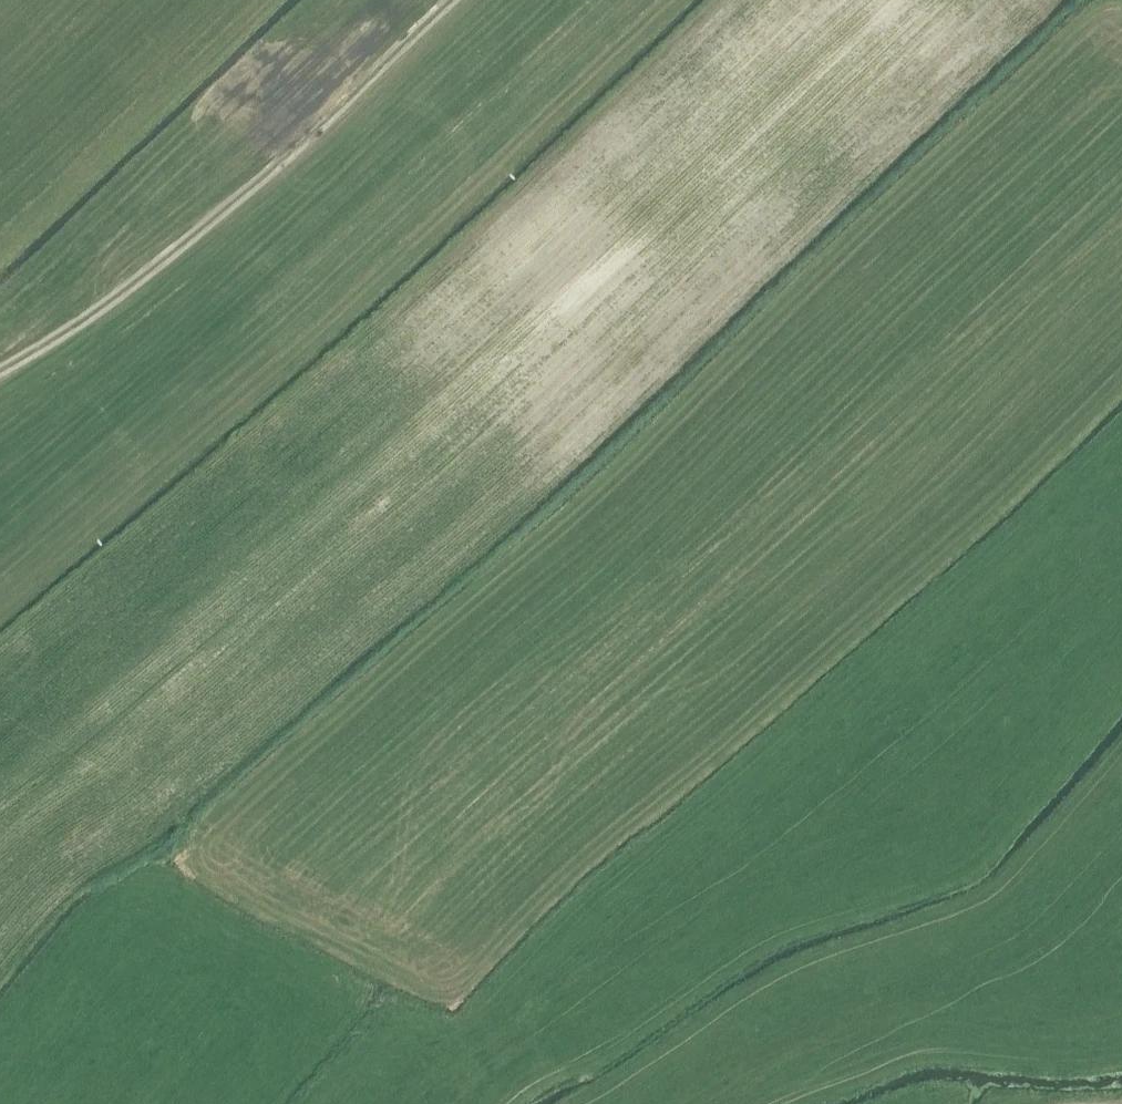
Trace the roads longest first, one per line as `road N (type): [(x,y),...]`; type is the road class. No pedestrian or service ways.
road 1 (track): [(0,382),(144,285),(446,0)]

